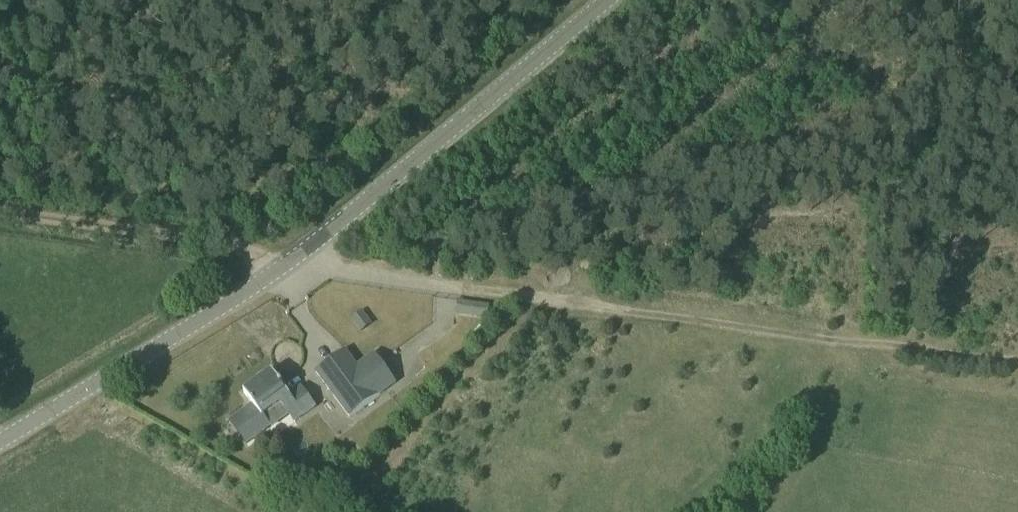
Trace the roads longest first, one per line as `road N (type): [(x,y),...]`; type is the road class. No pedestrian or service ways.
road 1 (track): [(0,215),(245,249),(425,286),(1017,365)]
road 2 (unclassified): [(0,445),(297,262),(609,0)]

